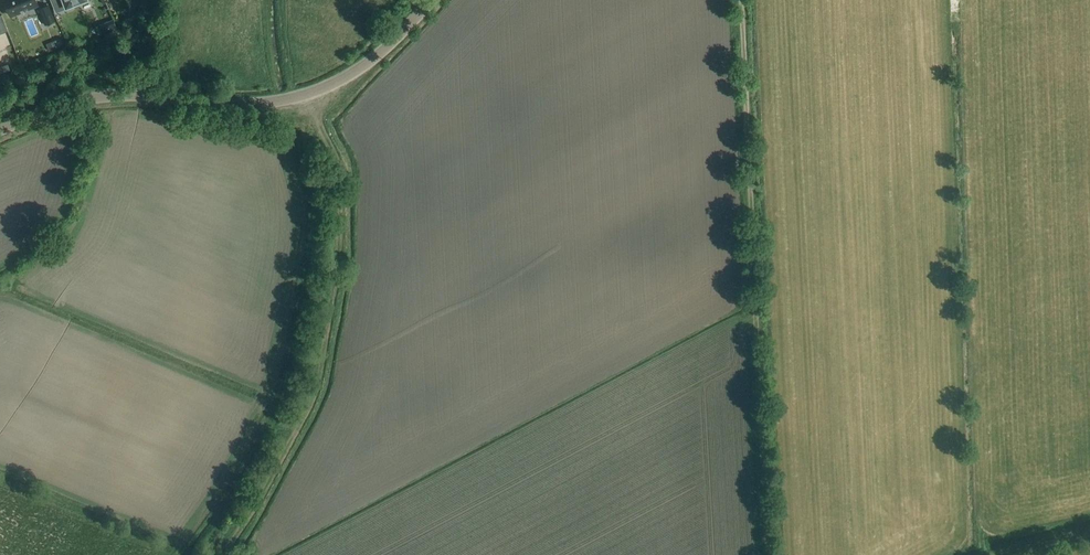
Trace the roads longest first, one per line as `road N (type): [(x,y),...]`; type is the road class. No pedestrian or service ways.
road 1 (track): [(741,0),(768,554)]
road 2 (tertiary): [(0,131),(95,98),(297,99),(359,70),(433,0)]

